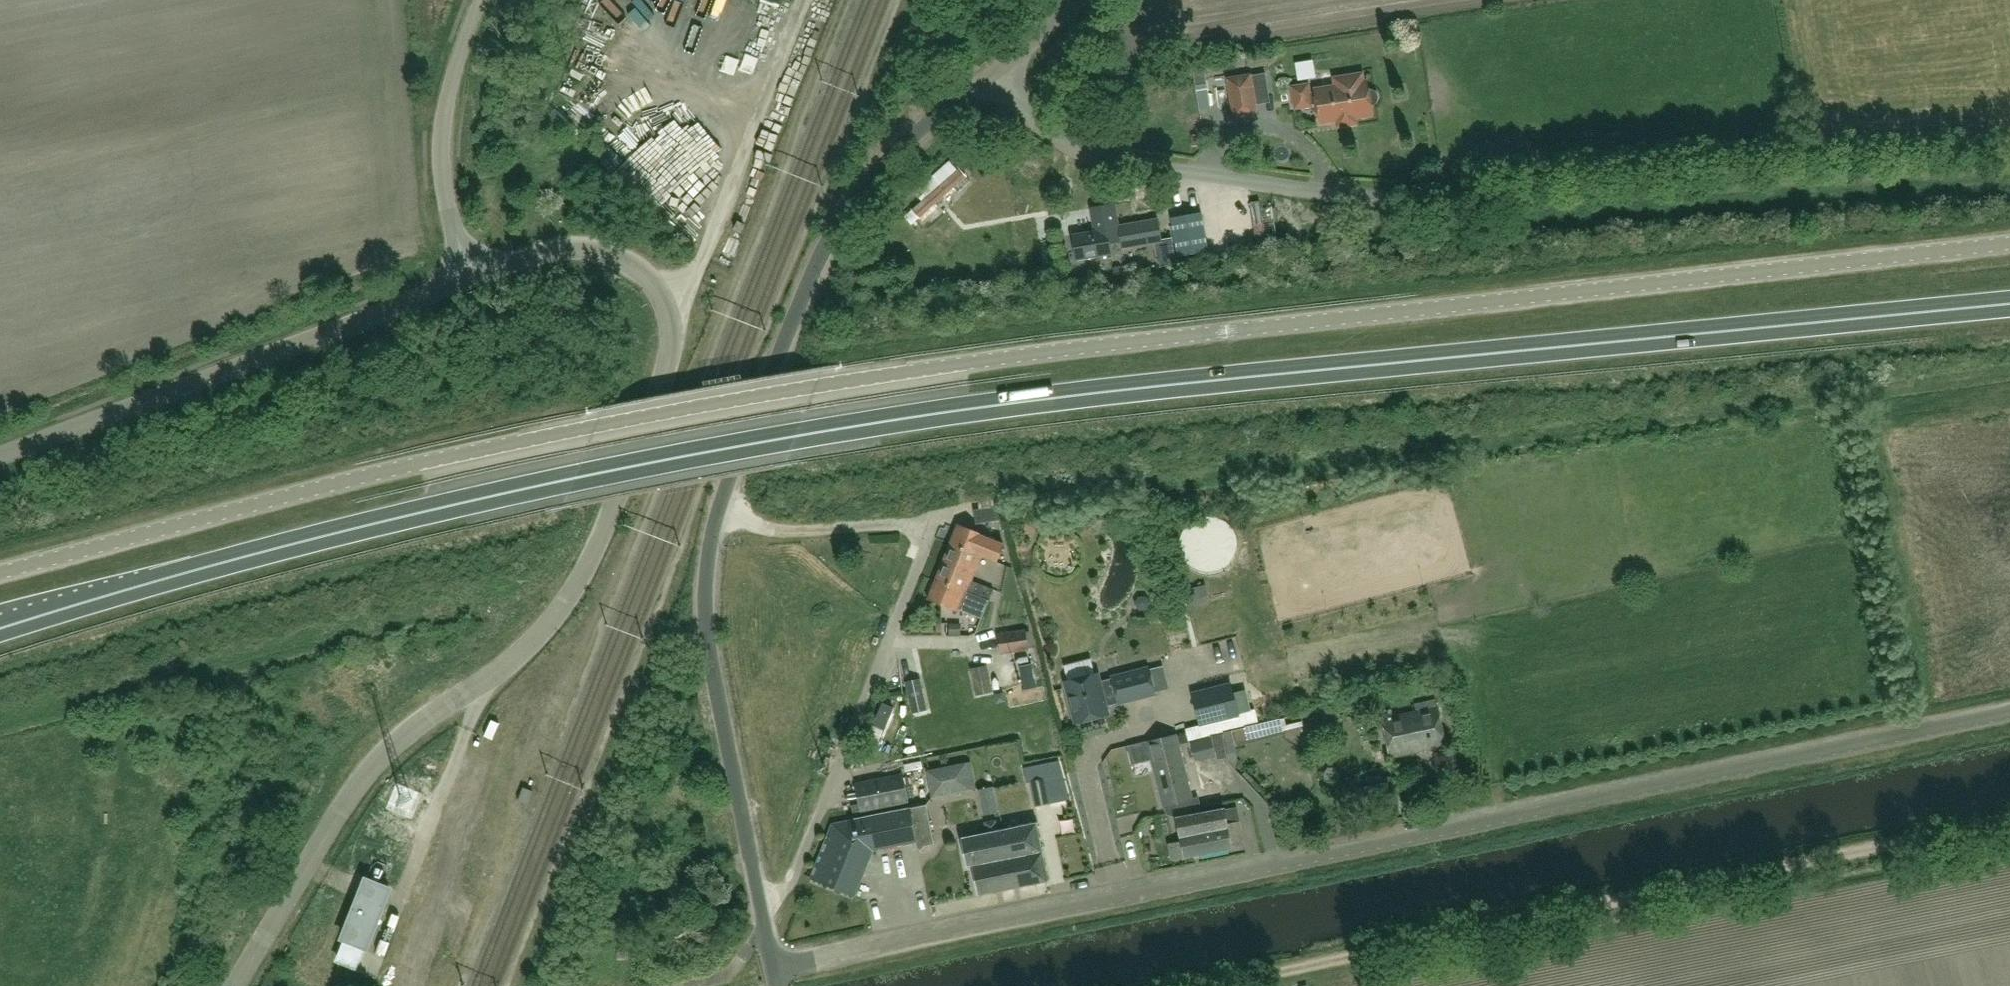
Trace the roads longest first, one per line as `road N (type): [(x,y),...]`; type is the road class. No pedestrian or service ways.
road 1 (trunk): [(0,632),(347,533),(787,438),(1087,395),(2009,305)]
road 2 (unclassified): [(0,574),(427,461),(807,388),(1035,351),(2009,246)]
road 3 (unclassified): [(774,968),(2009,712)]
road 4 (unclassified): [(233,985),(373,768),(558,616),(606,532),(667,375),(663,302),(621,255),(562,247),(471,277)]
road 5 (unclassified): [(996,71),(1031,112),(1083,151),(1378,200),(1485,199),(2009,159)]
road 6 (unclassified): [(763,912),(711,658),(708,567),(720,508),(835,234),(897,154),(996,71)]
road 7 (track): [(1215,985),(2009,822)]
road 8 (unclassified): [(0,455),(471,277)]
road 9 (unclassified): [(763,912),(800,863),(935,526)]
road 10 (track): [(824,0),(769,137),(733,187),(698,274),(663,302)]
road 11 (unclassified): [(471,277),(450,214),(442,141),(454,71),(481,0)]
road 12 (track): [(645,0),(629,58),(638,105),(702,179),(729,198)]
road 13 (track): [(935,526),(805,530),(720,508)]

